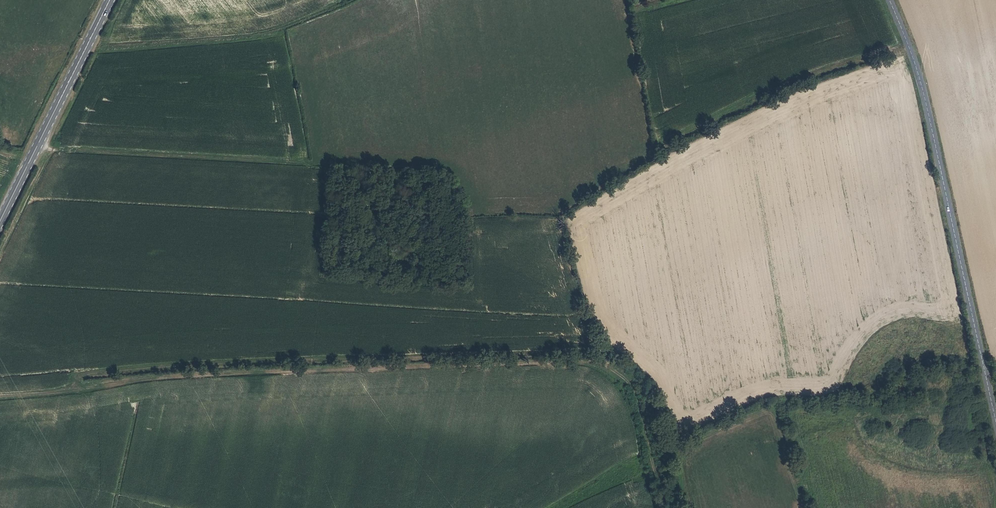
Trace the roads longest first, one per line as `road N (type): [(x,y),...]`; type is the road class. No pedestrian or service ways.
road 1 (tertiary): [(995,399),(918,68),(890,0)]
road 2 (primary): [(110,0),(0,222)]

